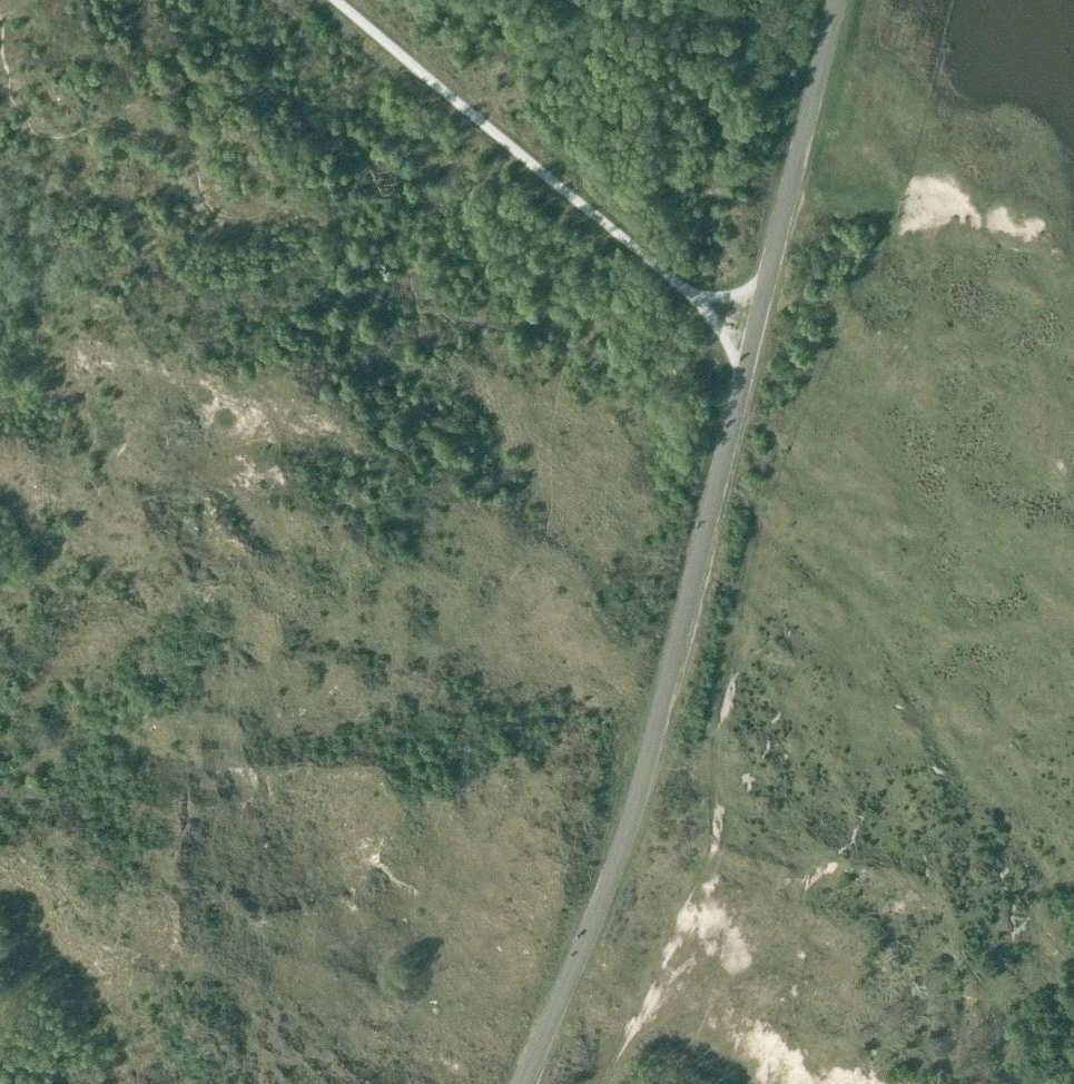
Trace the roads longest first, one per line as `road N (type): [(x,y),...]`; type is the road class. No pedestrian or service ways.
road 1 (unclassified): [(521,1083),(638,795),(835,0)]

